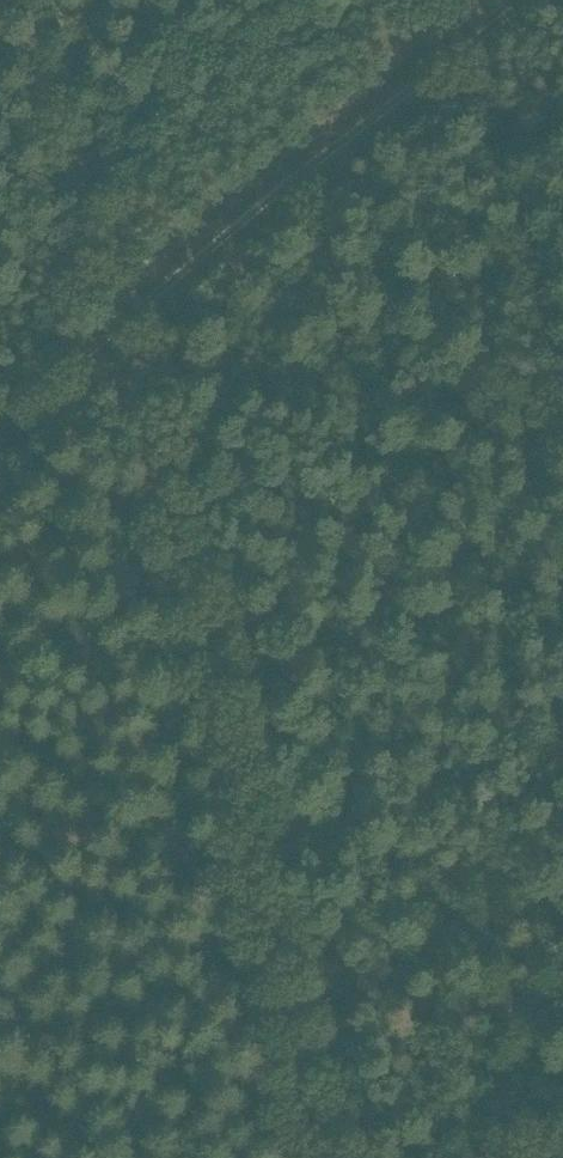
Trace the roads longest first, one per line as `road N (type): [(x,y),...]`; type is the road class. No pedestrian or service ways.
road 1 (track): [(248,847),(133,317)]
road 2 (track): [(133,317),(467,46)]
road 3 (track): [(321,1157),(248,847)]
road 4 (track): [(133,317),(0,421)]

